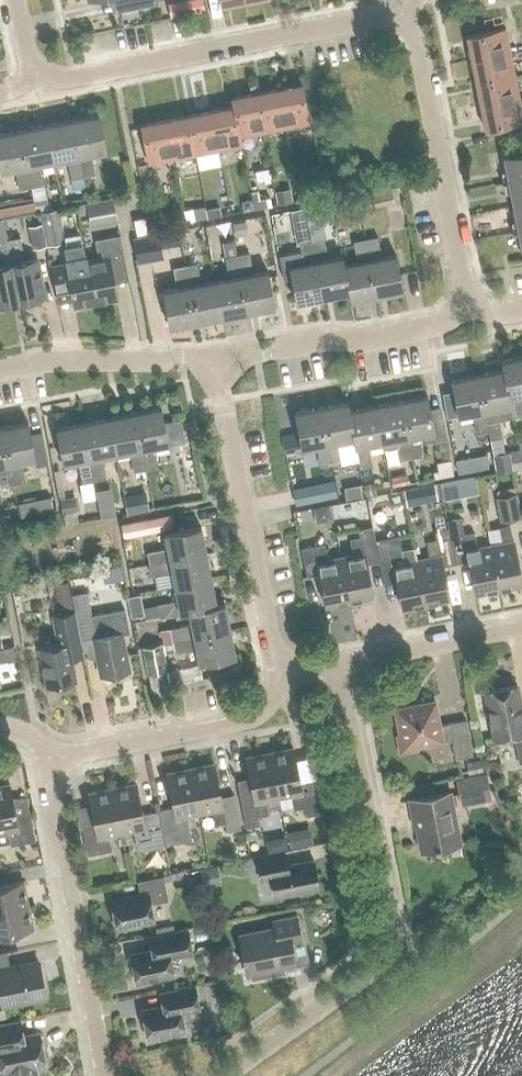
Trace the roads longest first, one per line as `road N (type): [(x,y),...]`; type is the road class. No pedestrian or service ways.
road 1 (residential): [(209,1075),(377,970),(389,939),(345,684)]
road 2 (residential): [(34,83),(412,11)]
road 3 (residential): [(288,692),(225,367)]
road 4 (residential): [(52,757),(101,1075)]
road 5 (residential): [(468,311),(412,11)]
road 6 (residential): [(52,757),(266,725),(284,711),(288,692)]
road 7 (residential): [(225,367),(424,331),(468,311)]
road 8 (residential): [(0,366),(84,351),(225,367)]
road 9 (residential): [(345,684),(371,659),(521,627)]

